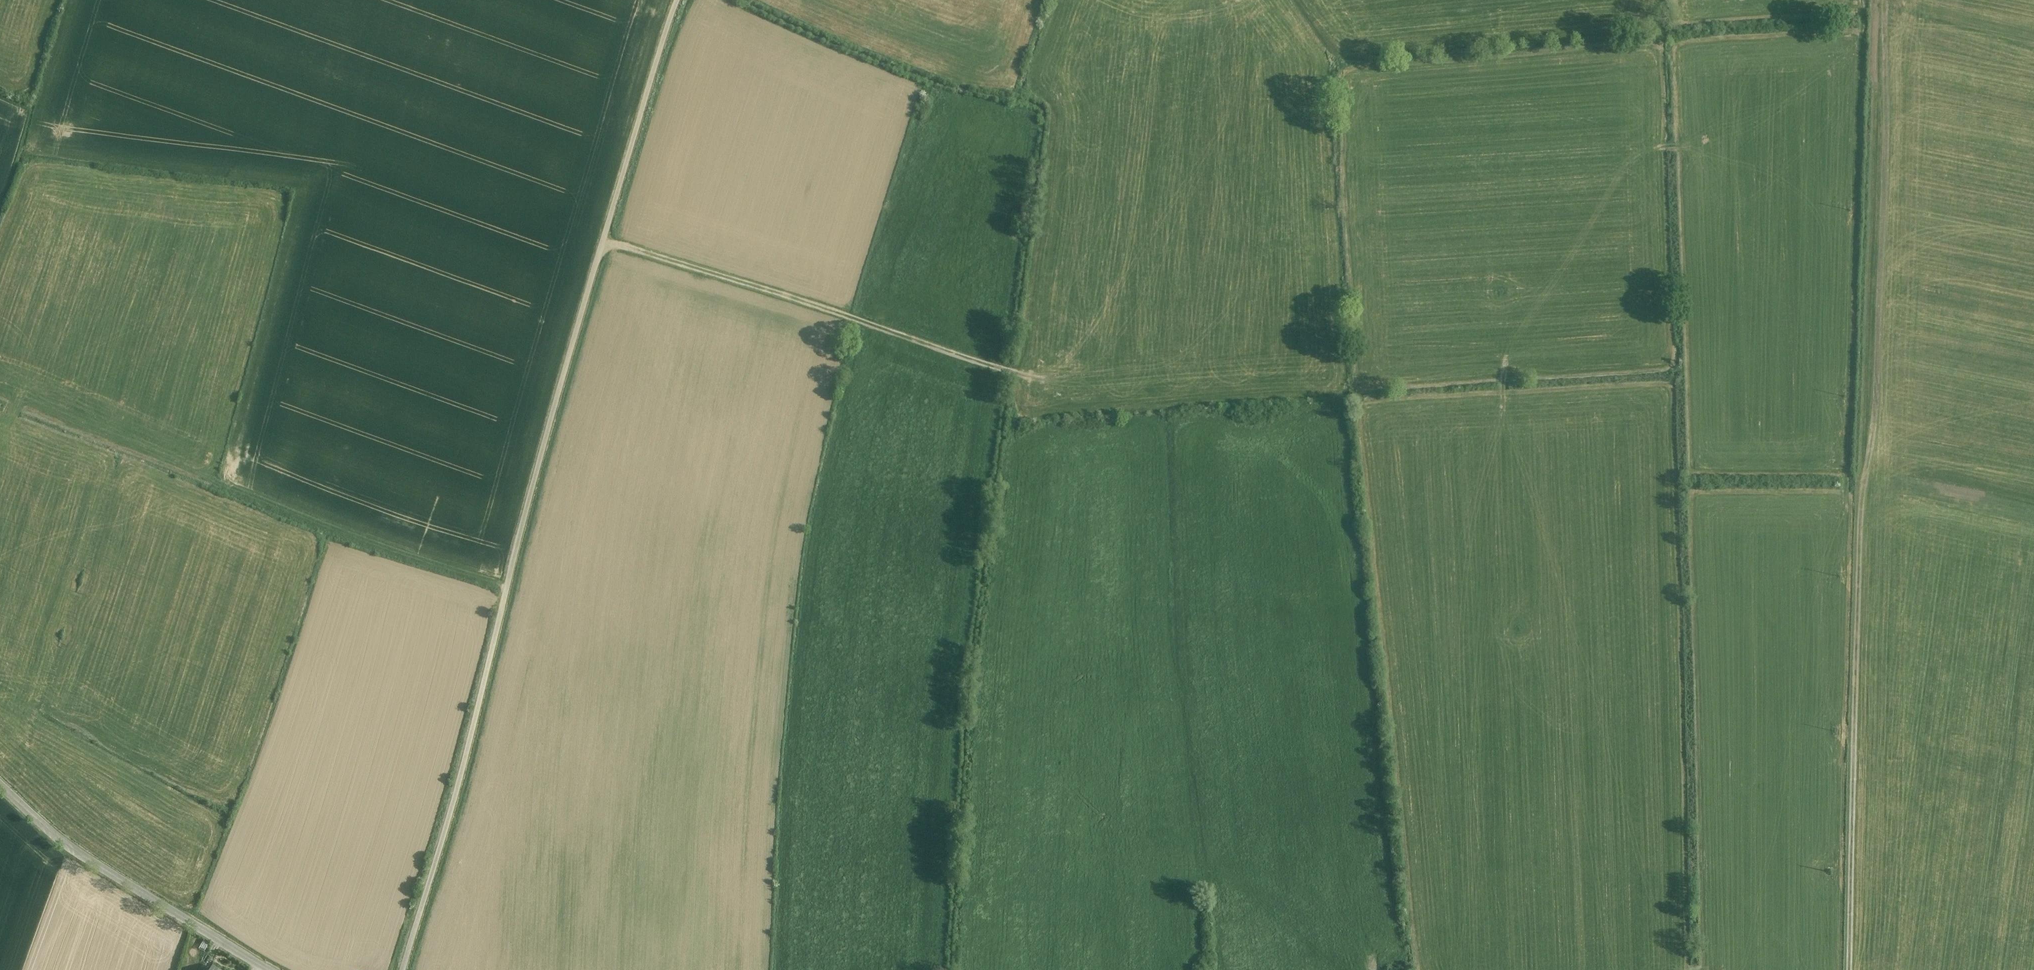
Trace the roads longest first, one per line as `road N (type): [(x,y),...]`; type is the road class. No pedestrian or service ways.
road 1 (track): [(681,0),(610,216),(462,780),(403,969)]
road 2 (unclassified): [(270,969),(62,842),(0,787)]

